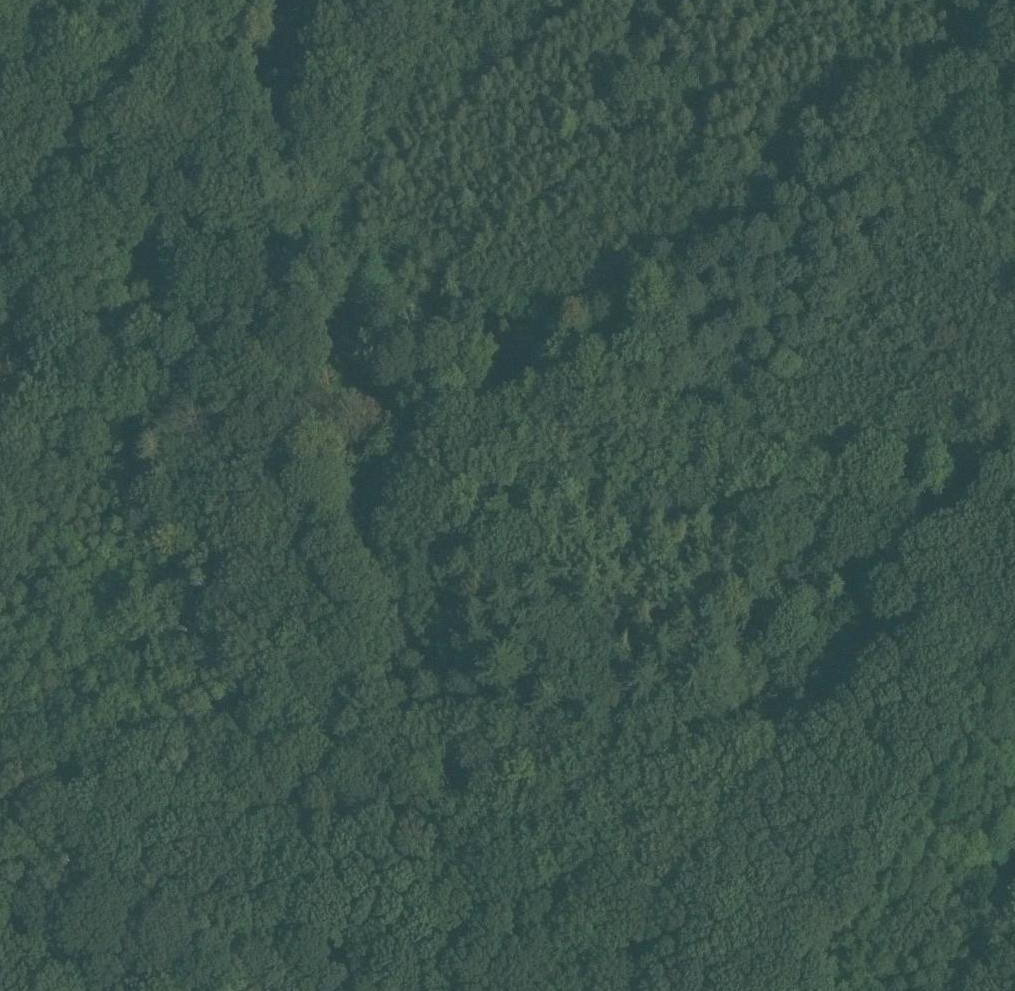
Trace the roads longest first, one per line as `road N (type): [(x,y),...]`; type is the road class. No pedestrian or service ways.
road 1 (track): [(0,244),(381,307),(529,343),(630,405),(742,454),(816,470),(880,469),(995,496),(1014,510)]
road 2 (track): [(550,990),(655,939),(702,890),(782,774),(886,698),(1014,529)]
road 3 (track): [(0,864),(168,932),(401,990)]

